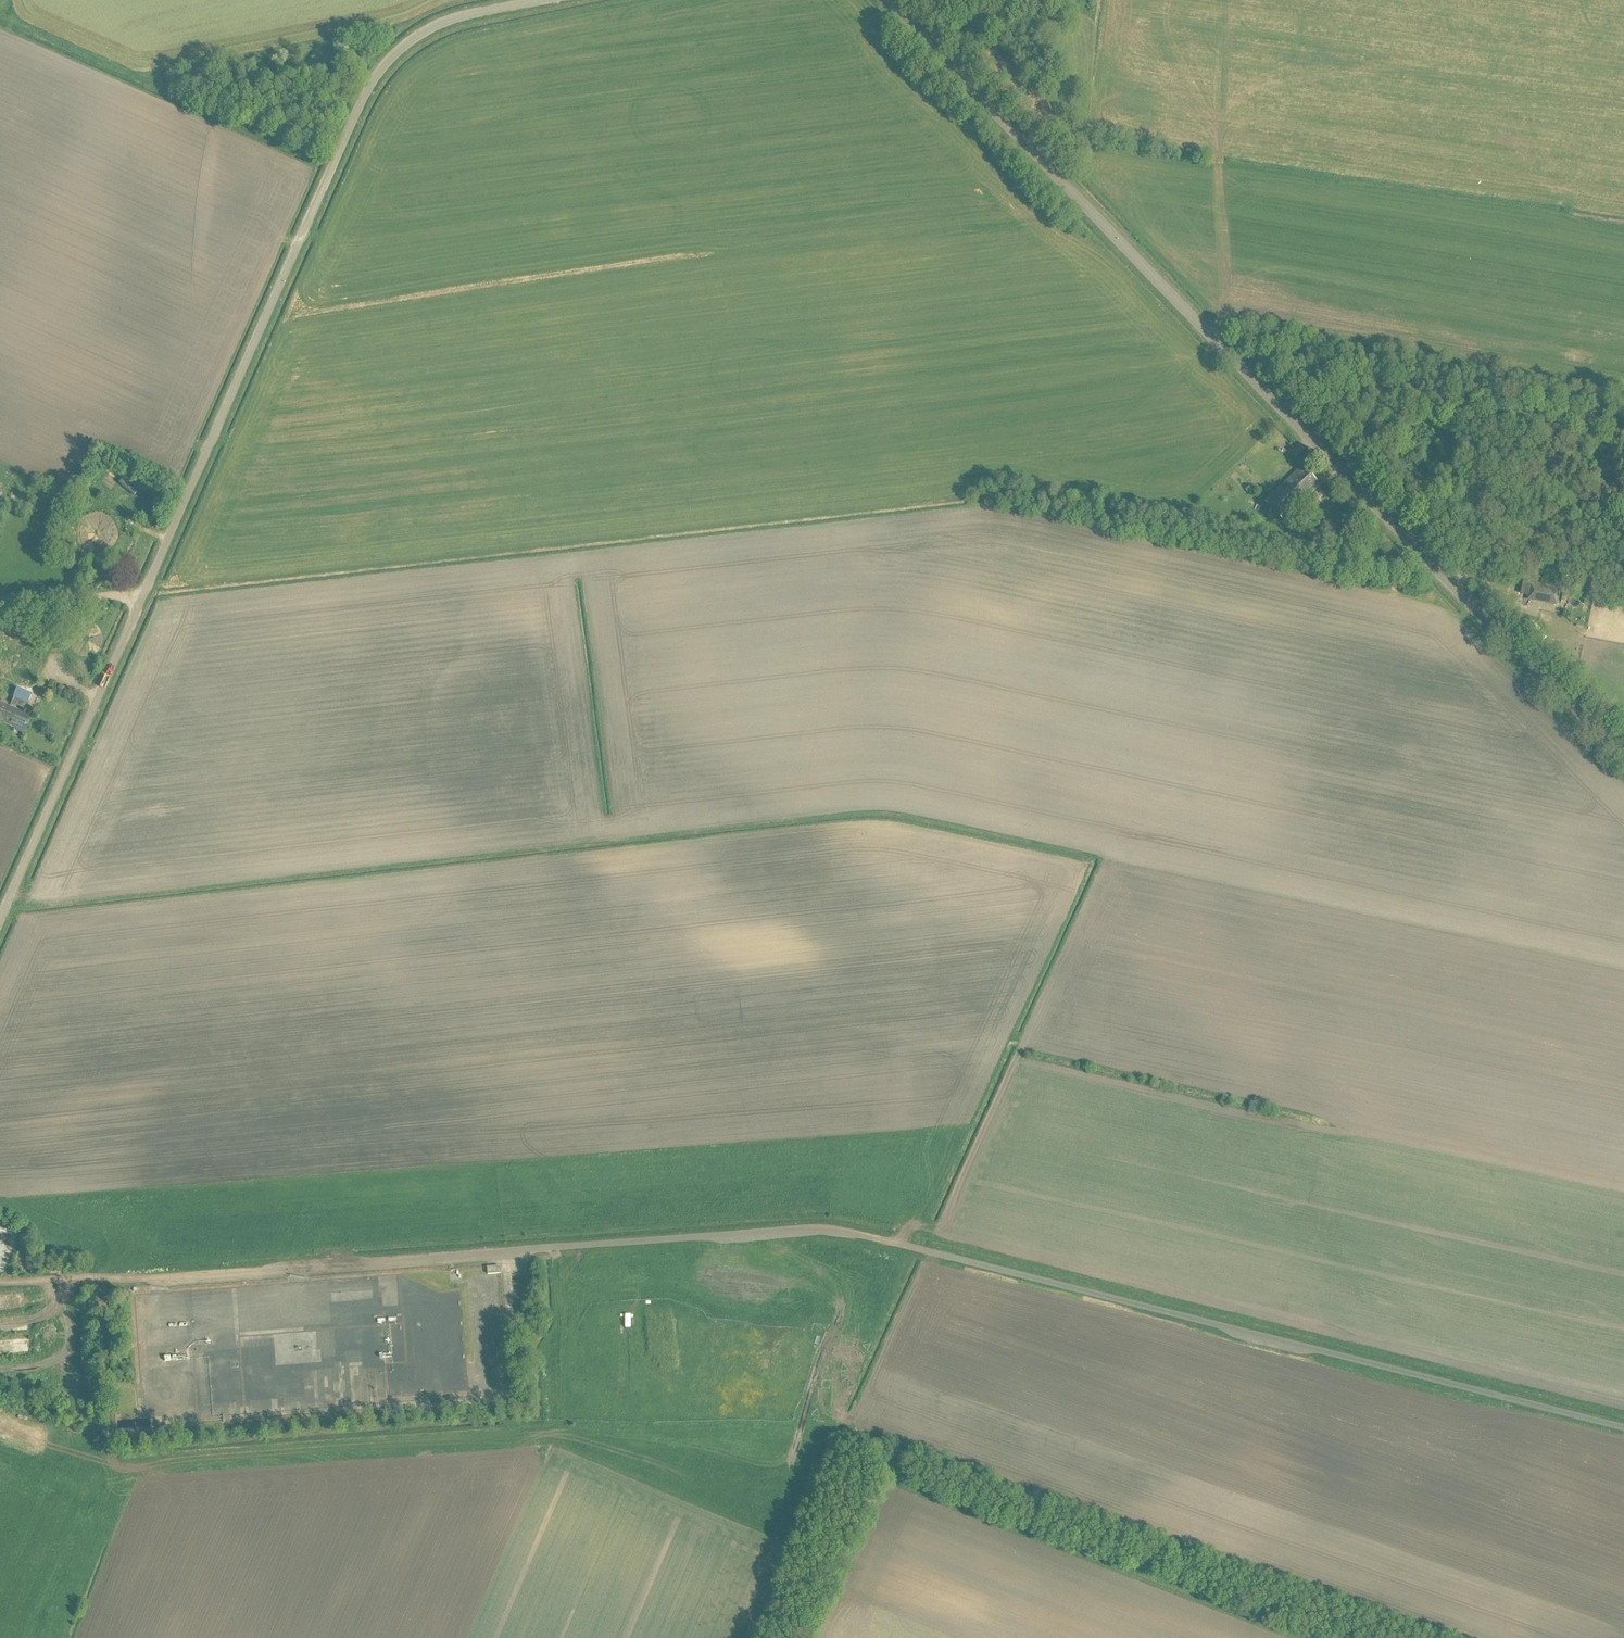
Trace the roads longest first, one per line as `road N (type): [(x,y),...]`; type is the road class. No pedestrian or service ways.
road 1 (unclassified): [(547,0),(447,20),(417,37),(391,59),(352,123),(0,919)]
road 2 (unclassified): [(1623,757),(885,0)]
road 3 (track): [(1018,139),(1049,110),(993,50)]

